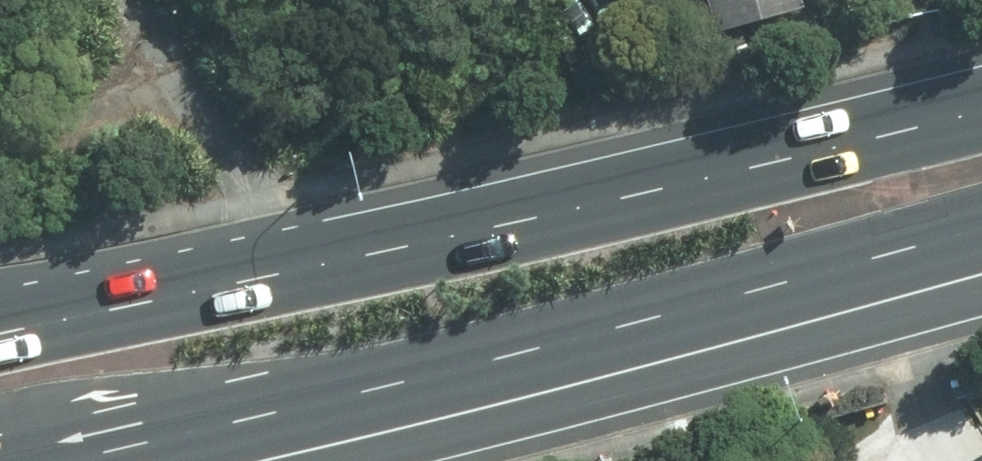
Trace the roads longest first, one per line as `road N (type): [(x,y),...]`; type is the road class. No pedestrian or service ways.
road 1 (primary): [(0,325),(981,89)]
road 2 (primary): [(981,254),(267,431),(110,460)]
road 3 (track): [(290,257),(188,69),(97,137)]

